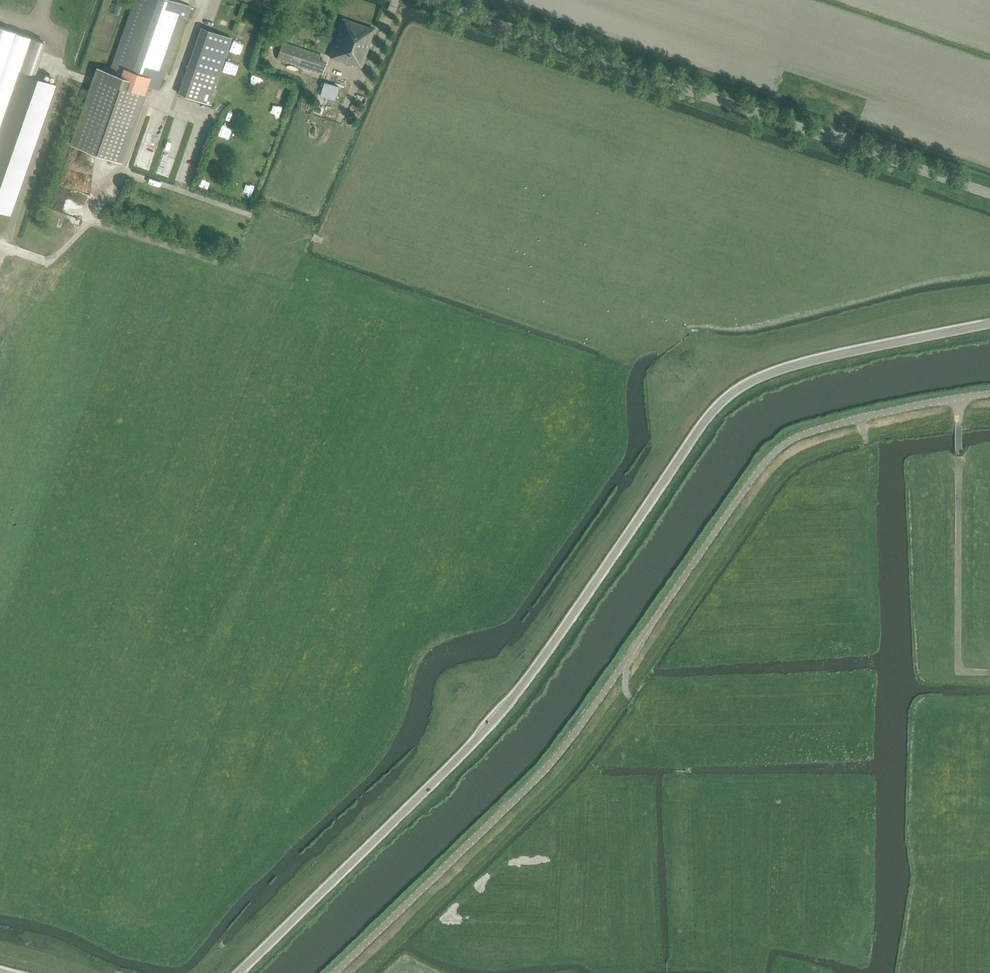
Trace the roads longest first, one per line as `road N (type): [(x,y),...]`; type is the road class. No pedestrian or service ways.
road 1 (tertiary): [(989,324),(805,365),(753,384),(718,409),(505,712),(241,972)]
road 2 (unclassified): [(335,972),(558,756),(772,455),(814,431),(989,393)]
road 3 (tertiary): [(989,195),(424,0)]
road 4 (track): [(989,672),(958,663),(957,398)]
road 5 (track): [(168,92),(169,102),(204,114),(180,190),(121,173),(152,98)]
road 6 (track): [(341,114),(396,0)]

